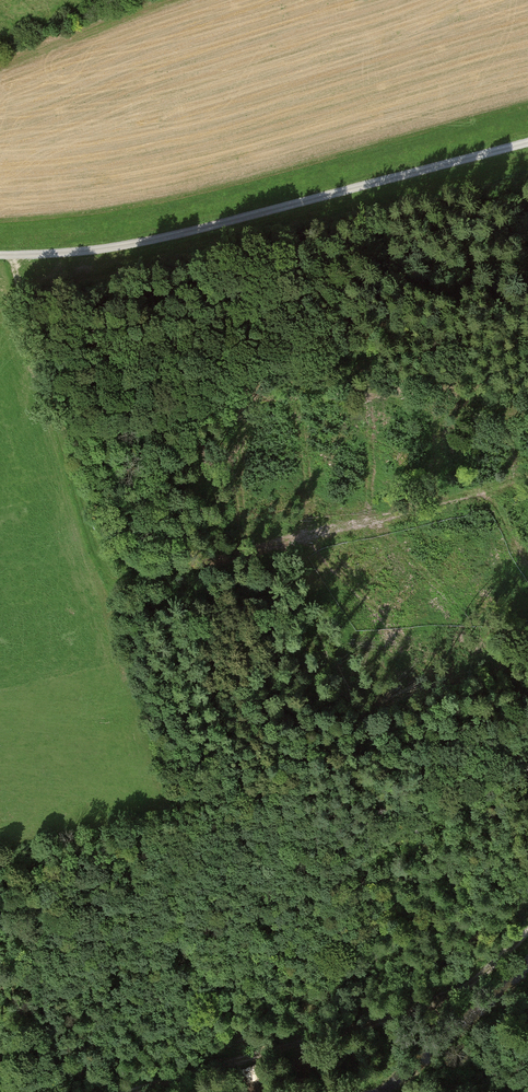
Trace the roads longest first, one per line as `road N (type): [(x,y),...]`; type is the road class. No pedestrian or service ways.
road 1 (track): [(527,480),(107,580),(11,256)]
road 2 (track): [(527,143),(179,235),(0,256)]
road 3 (track): [(137,1091),(431,1007),(462,991),(527,930)]

